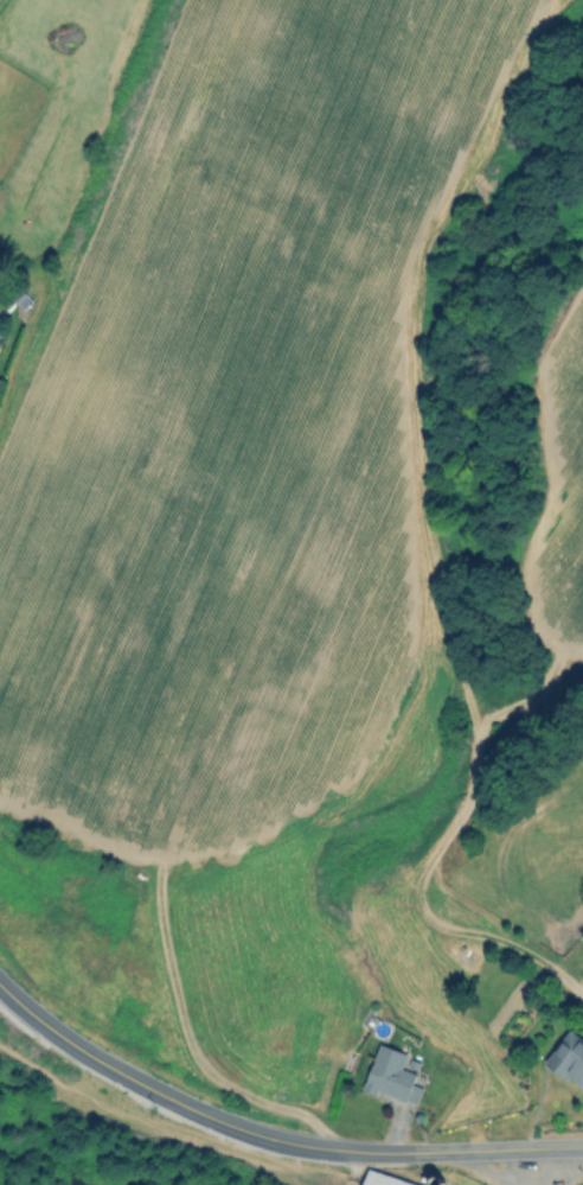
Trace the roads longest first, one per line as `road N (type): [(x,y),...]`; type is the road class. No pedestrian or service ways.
road 1 (tertiary): [(582,1145),(364,1148),(260,1133),(134,1077),(0,983)]

